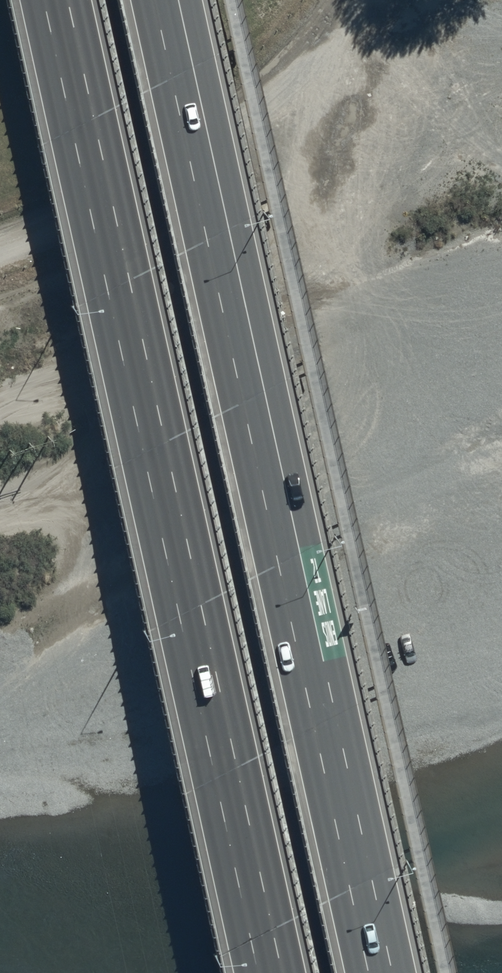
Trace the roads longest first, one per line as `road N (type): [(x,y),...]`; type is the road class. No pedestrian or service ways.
road 1 (motorway): [(164,0),(378,972)]
road 2 (motorway): [(268,972),(55,0)]
road 3 (unclassified): [(335,0),(248,102),(161,170),(0,249)]

